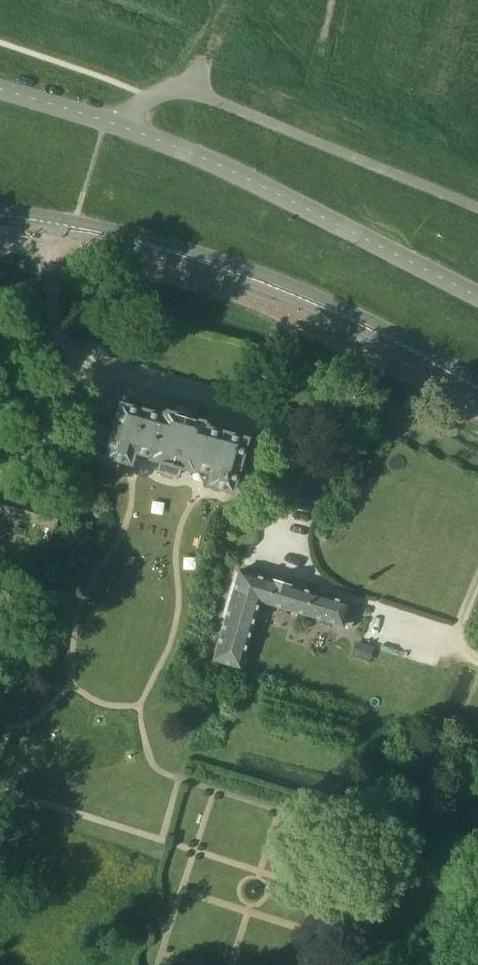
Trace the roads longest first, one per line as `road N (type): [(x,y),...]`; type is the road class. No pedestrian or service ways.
road 1 (unclassified): [(477,298),(208,161),(0,90)]
road 2 (tertiary): [(477,384),(295,291),(193,255),(0,215)]

